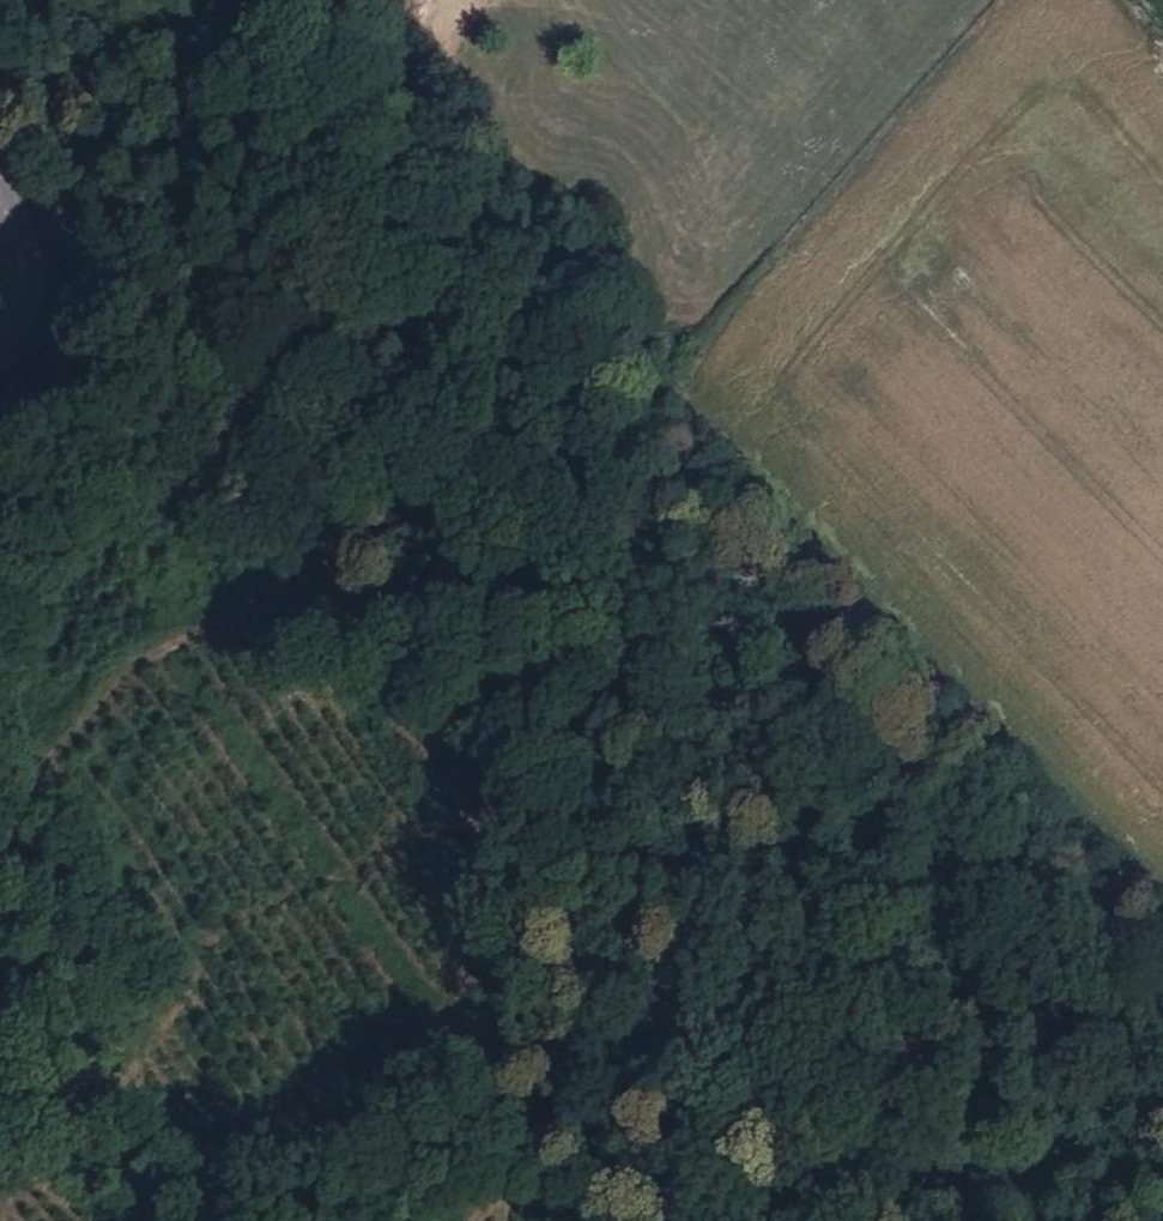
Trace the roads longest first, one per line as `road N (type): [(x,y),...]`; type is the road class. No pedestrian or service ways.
road 1 (tertiary): [(0,343),(25,275),(17,232),(0,203)]

